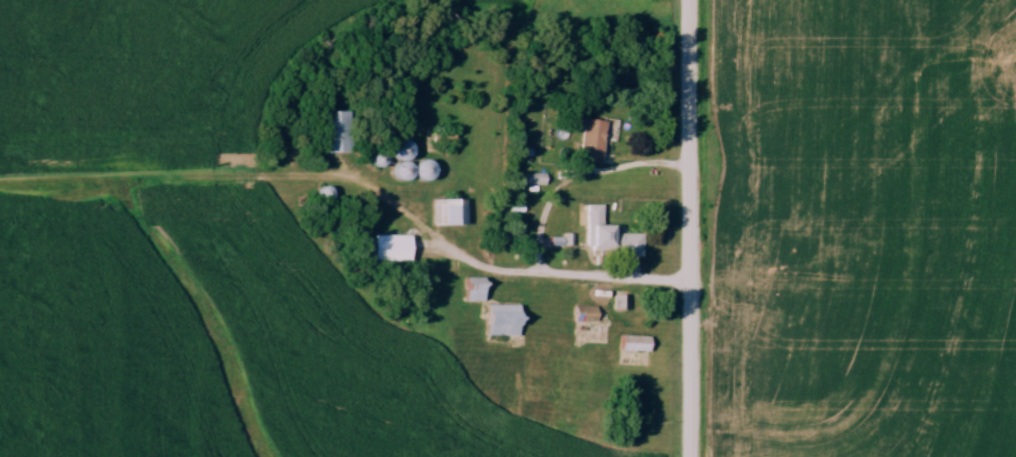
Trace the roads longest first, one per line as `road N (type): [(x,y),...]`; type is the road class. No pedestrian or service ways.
road 1 (residential): [(691,281),(493,272),(349,177),(248,178)]
road 2 (residential): [(692,0),(690,456)]

